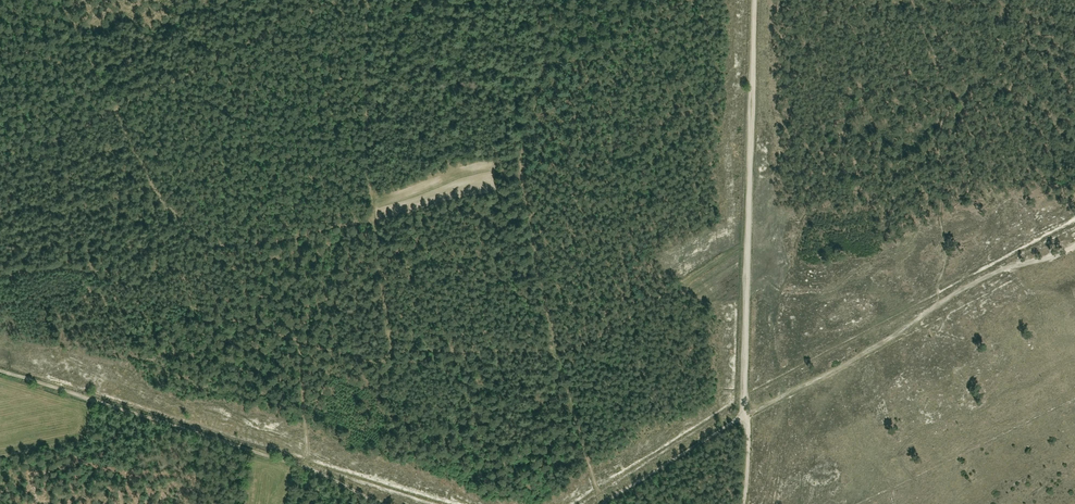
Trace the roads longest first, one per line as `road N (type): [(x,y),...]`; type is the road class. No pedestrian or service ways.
road 1 (track): [(0,279),(75,271),(379,360),(434,350),(559,350)]
road 2 (track): [(753,0),(745,413)]
road 3 (track): [(383,503),(306,467),(0,370)]
road 4 (track): [(1074,244),(996,272),(894,337),(745,413)]
road 5 (track): [(366,0),(366,184),(390,359)]
road 6 (track): [(533,0),(538,80),(521,153),(559,350)]
road 7 (track): [(372,219),(294,242),(208,238),(167,204),(116,111)]
road 8 (track): [(116,111),(329,0)]
road 9 (track): [(559,350),(609,332),(748,242)]
road 10 (track): [(745,419),(605,503)]
road 11 (track): [(559,350),(602,503)]
road 12 (track): [(306,467),(303,364),(289,354),(290,338)]
road 13 (track): [(0,171),(116,111)]

